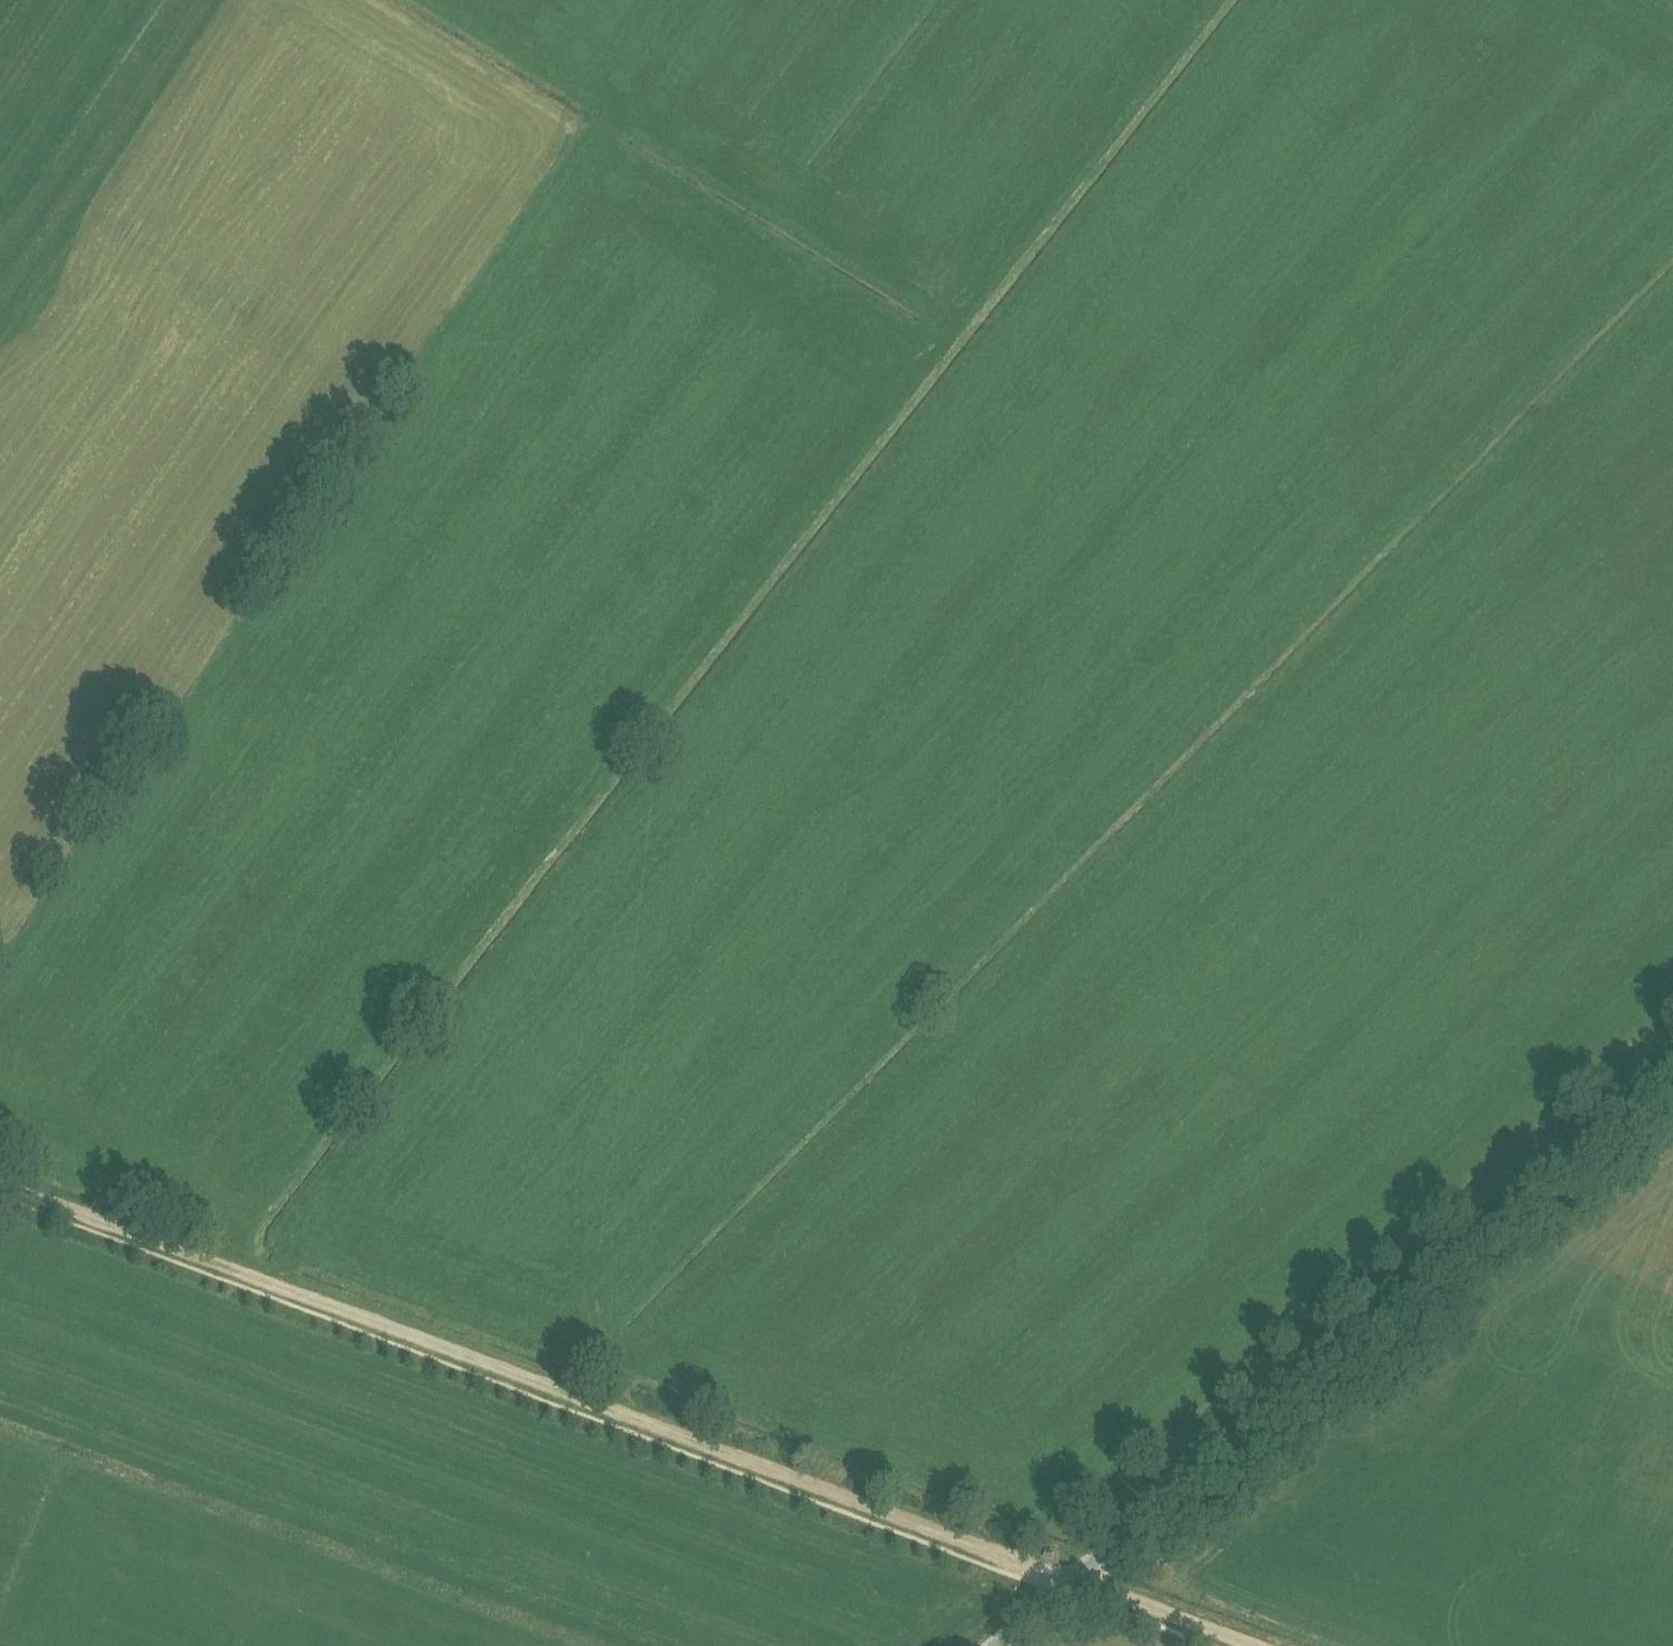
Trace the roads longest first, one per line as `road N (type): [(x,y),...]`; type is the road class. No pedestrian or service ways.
road 1 (track): [(1231,1645),(0,1188)]
road 2 (unclassified): [(996,1645),(1672,1059)]

